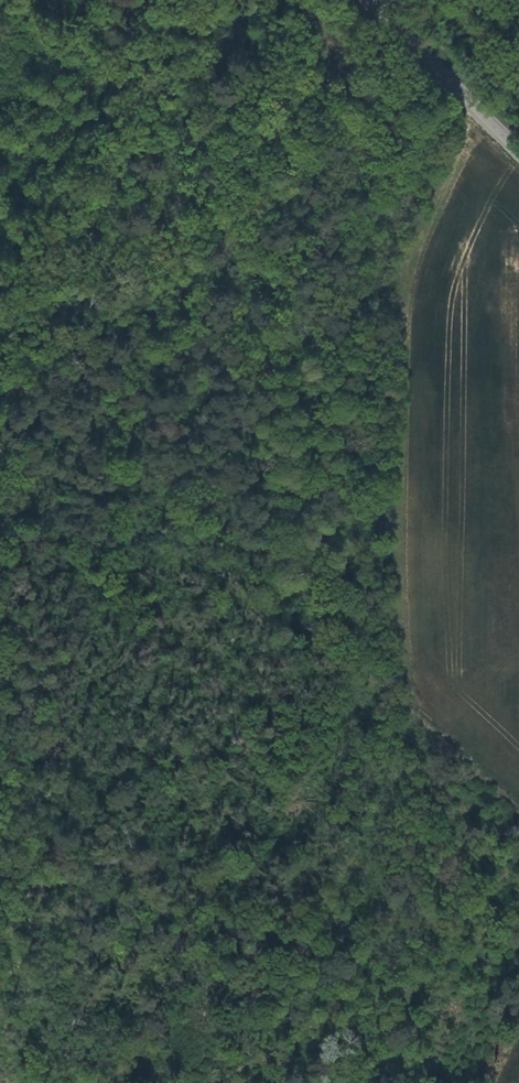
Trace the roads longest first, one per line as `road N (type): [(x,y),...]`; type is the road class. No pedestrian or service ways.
road 1 (tertiary): [(518,149),(369,0)]

